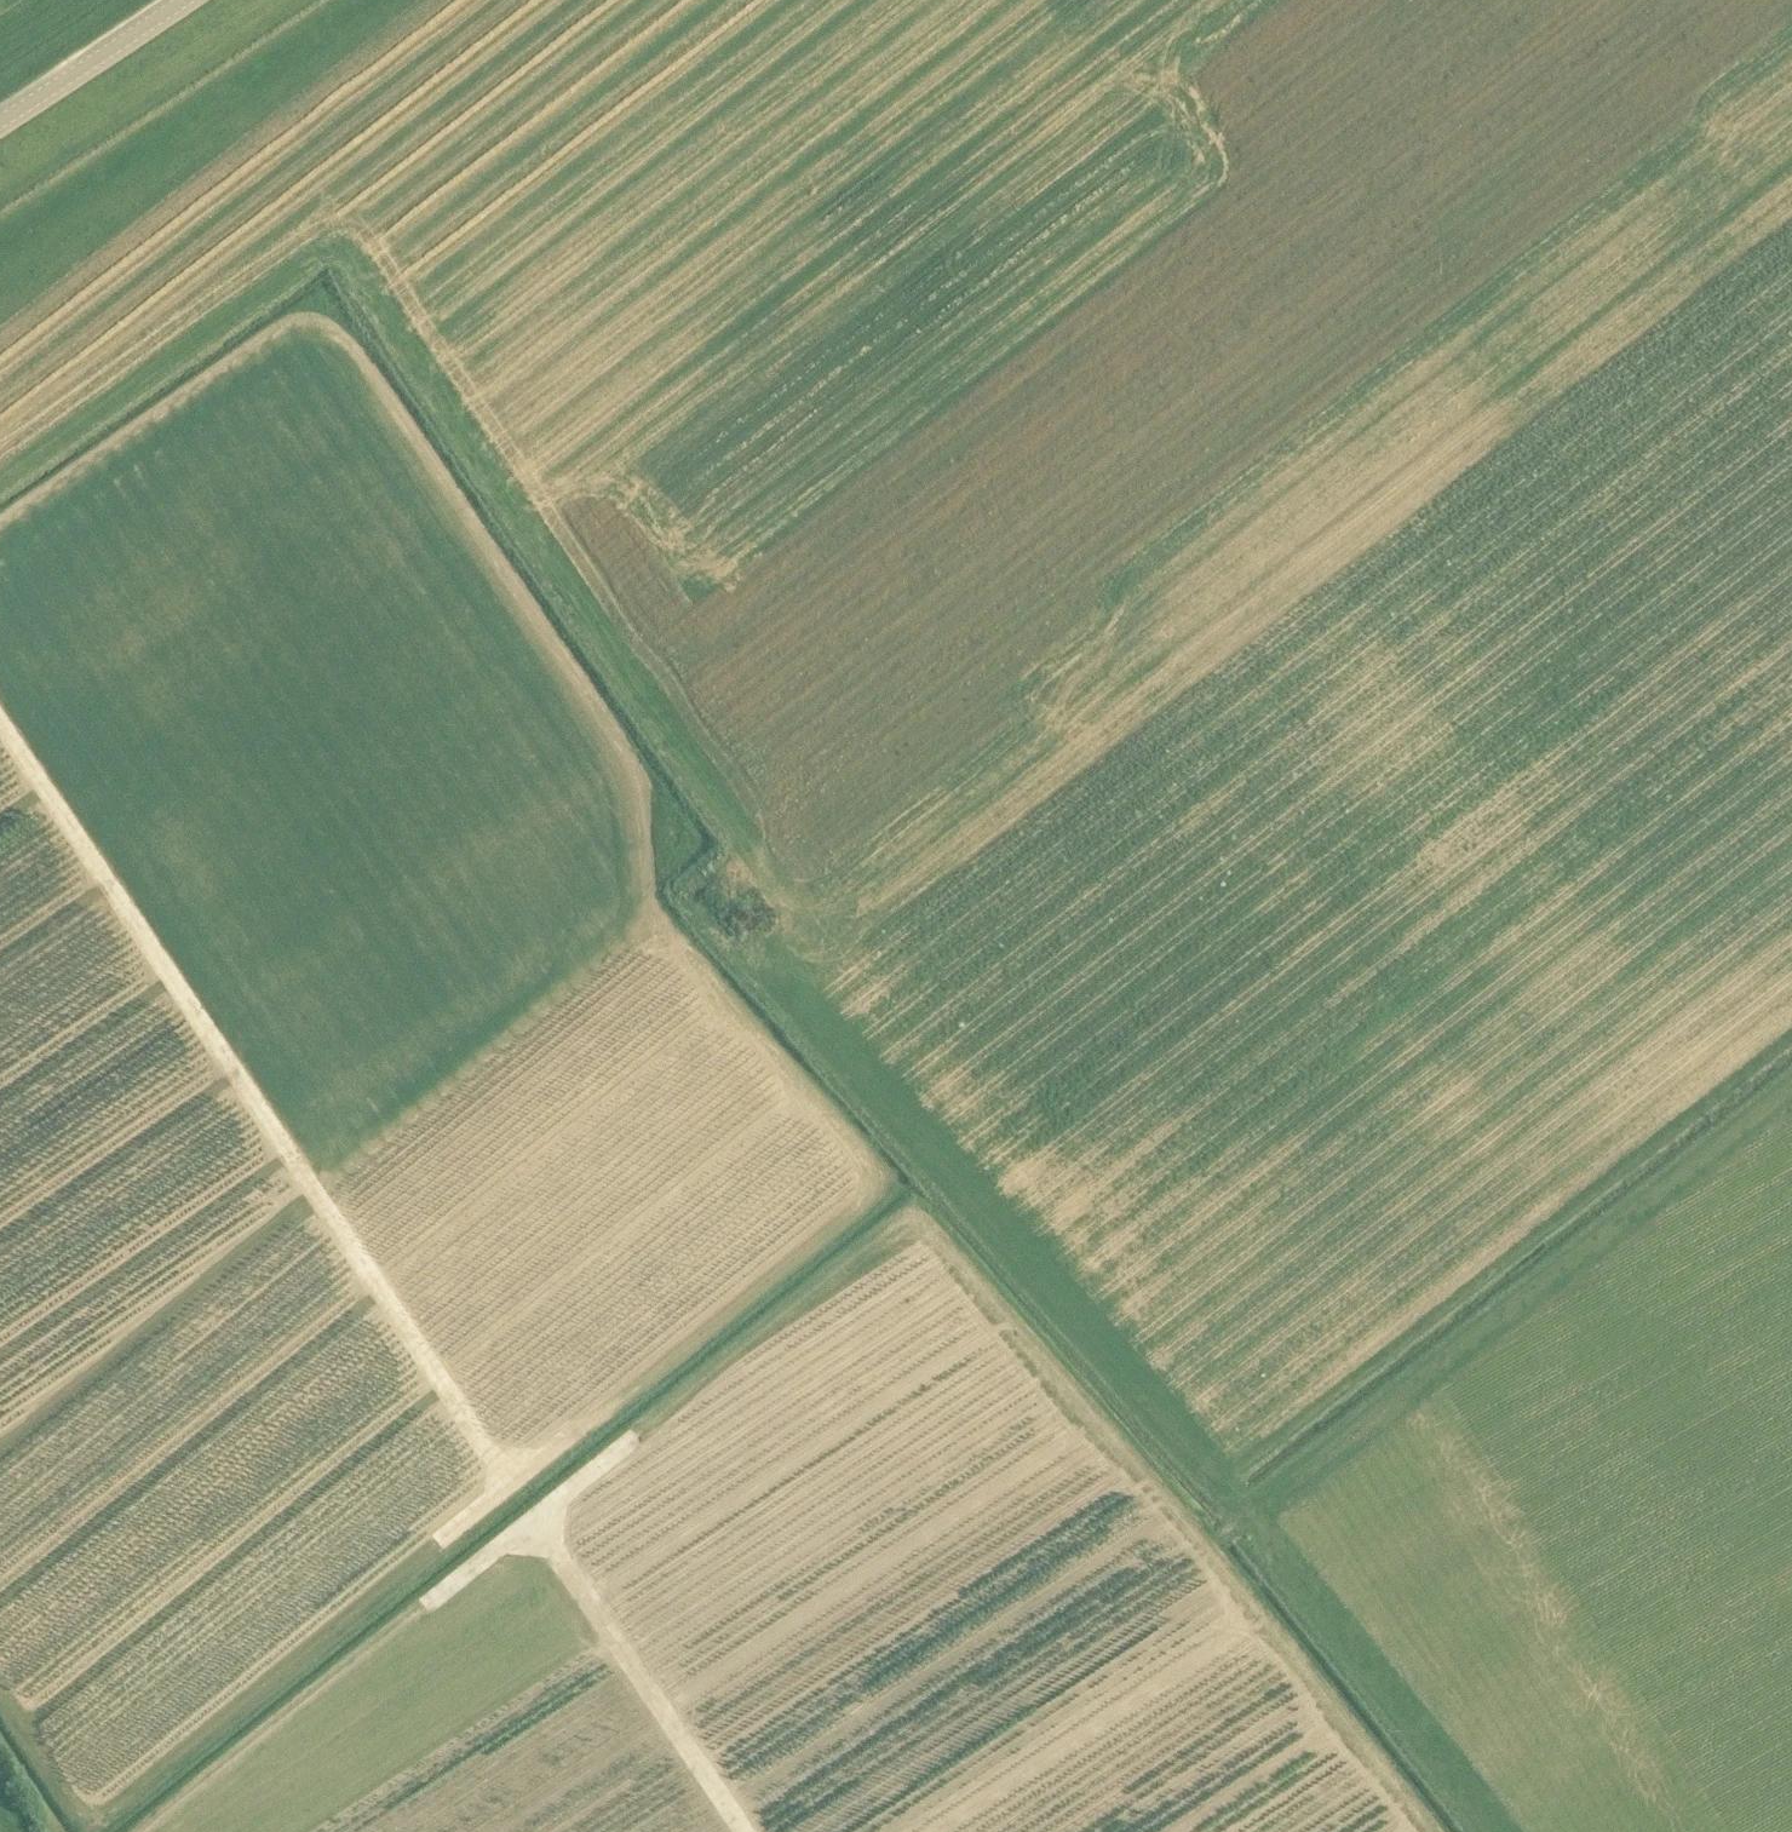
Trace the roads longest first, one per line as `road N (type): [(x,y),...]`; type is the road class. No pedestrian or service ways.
road 1 (tertiary): [(0,126),(188,0)]

